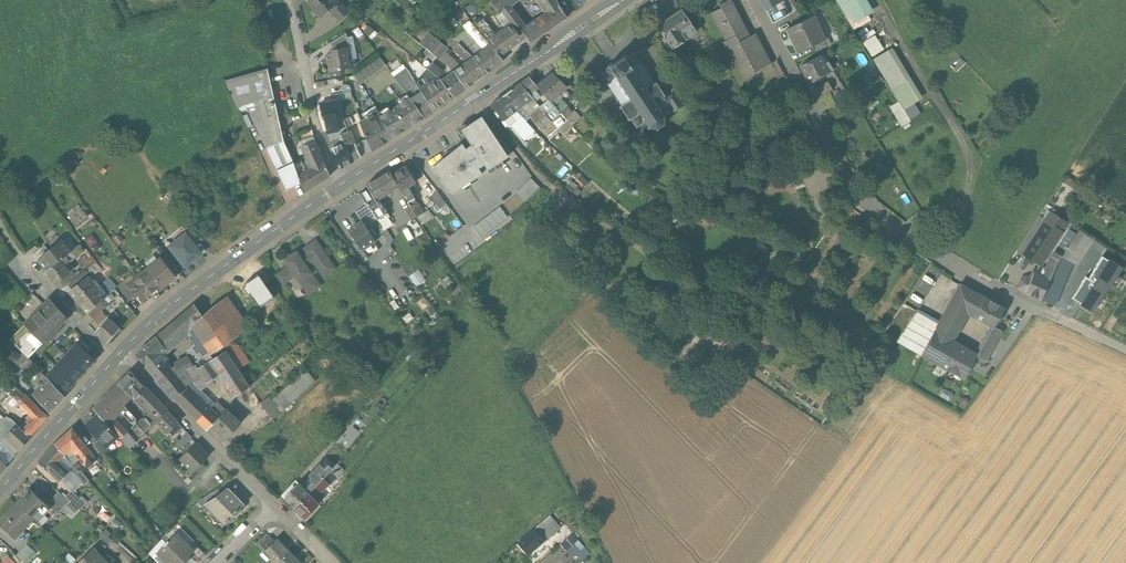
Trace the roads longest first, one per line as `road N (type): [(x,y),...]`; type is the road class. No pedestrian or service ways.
road 1 (residential): [(753,0),(859,202),(1007,295),(1125,350)]
road 2 (secondary): [(622,0),(340,186)]
road 3 (secondary): [(340,186),(173,304),(122,352)]
road 4 (residential): [(274,506),(122,352)]
road 5 (track): [(619,562),(527,388)]
road 6 (residential): [(340,186),(316,128),(290,0)]
road 7 (secondary): [(113,361),(0,491)]
road 8 (residential): [(16,250),(113,361)]

